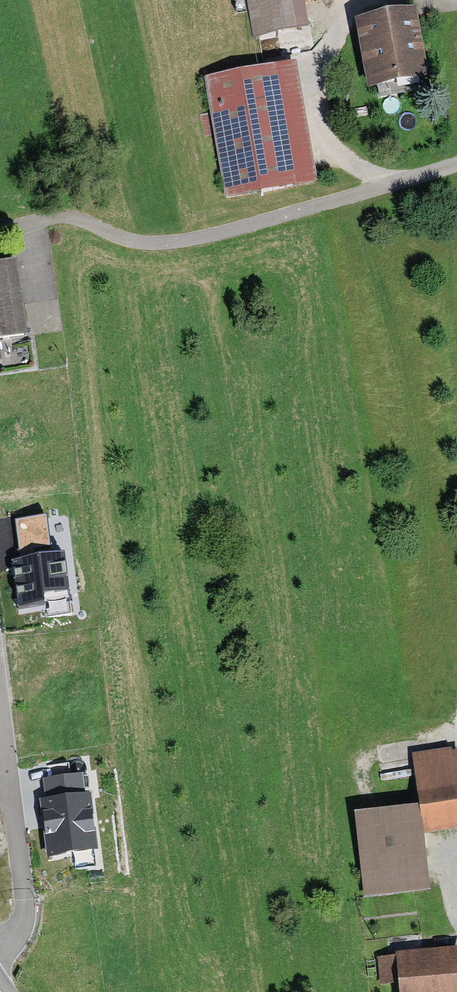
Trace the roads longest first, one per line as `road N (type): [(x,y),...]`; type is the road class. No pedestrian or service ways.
road 1 (residential): [(0,948),(23,914),(23,888),(0,706)]

